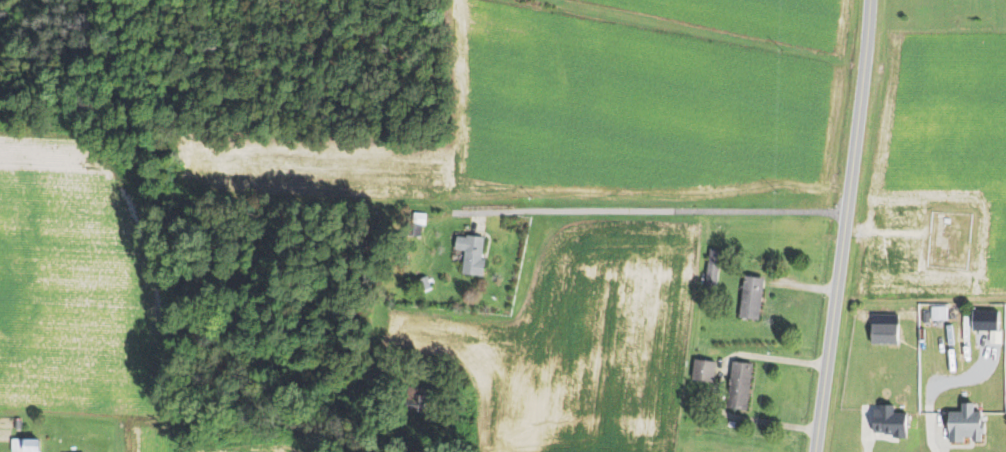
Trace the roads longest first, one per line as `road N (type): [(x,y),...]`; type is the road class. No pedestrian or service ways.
road 1 (residential): [(815,451),(870,0)]

